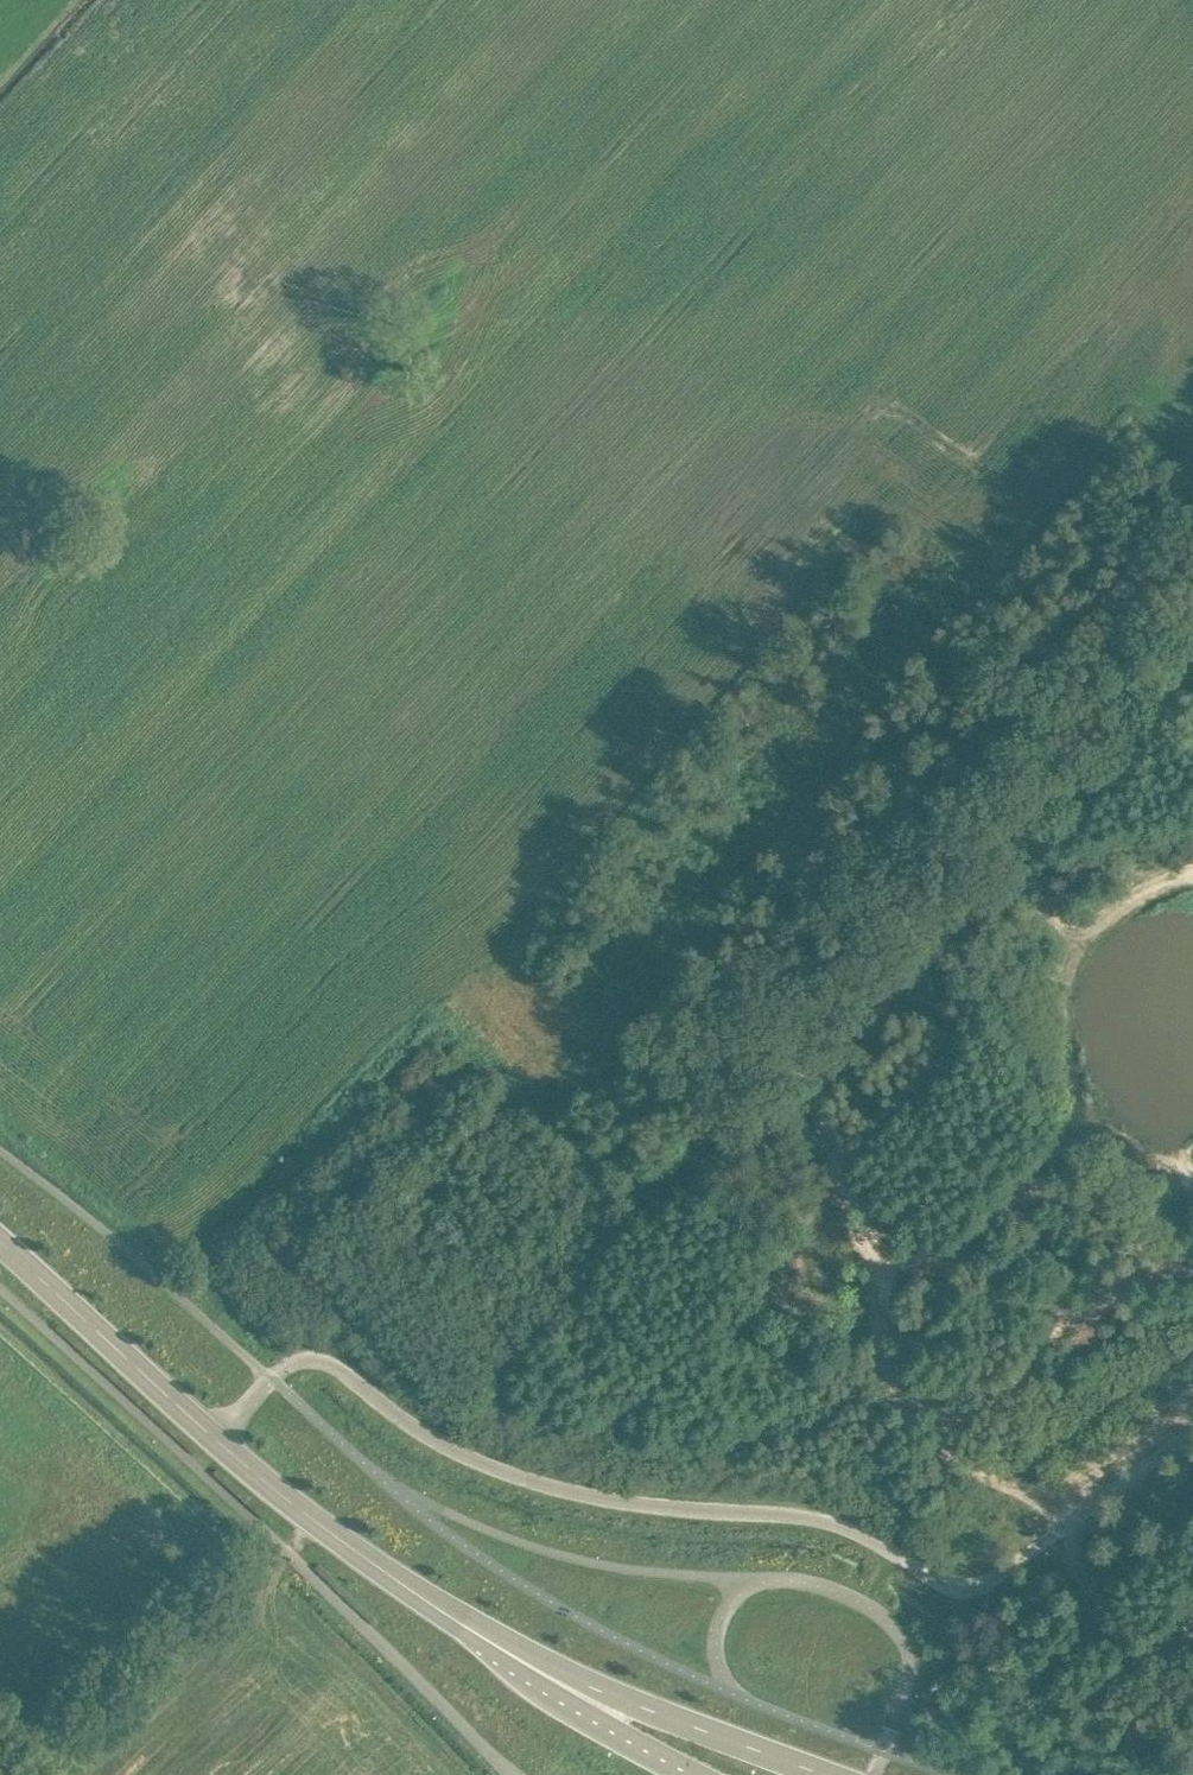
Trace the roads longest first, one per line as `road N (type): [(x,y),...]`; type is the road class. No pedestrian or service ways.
road 1 (residential): [(1192,1433),(993,1587),(956,1589),(793,1512),(614,1500),(461,1453),(333,1365),(297,1359),(212,1443)]
road 2 (tertiary): [(572,1688),(385,1573),(212,1443)]
road 3 (tertiary): [(212,1443),(0,1249)]
road 4 (tertiary): [(811,1774),(572,1688)]
road 5 (tertiary): [(572,1688),(631,1745),(694,1774)]

